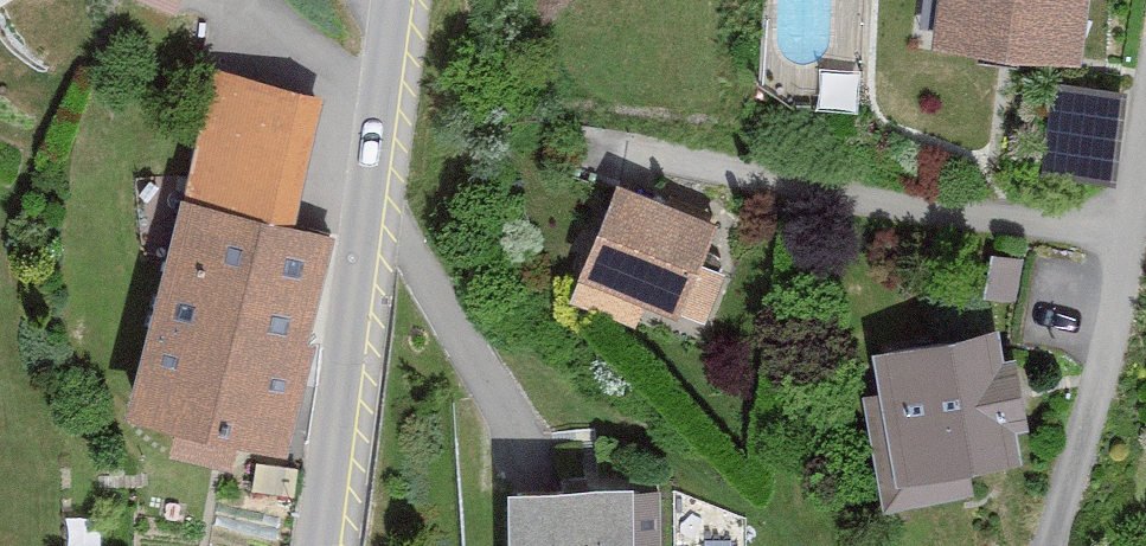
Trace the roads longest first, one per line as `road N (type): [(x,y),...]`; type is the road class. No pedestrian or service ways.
road 1 (residential): [(391,0),(325,545)]
road 2 (residential): [(1122,229),(745,170)]
road 3 (residential): [(1122,229),(1057,545)]

